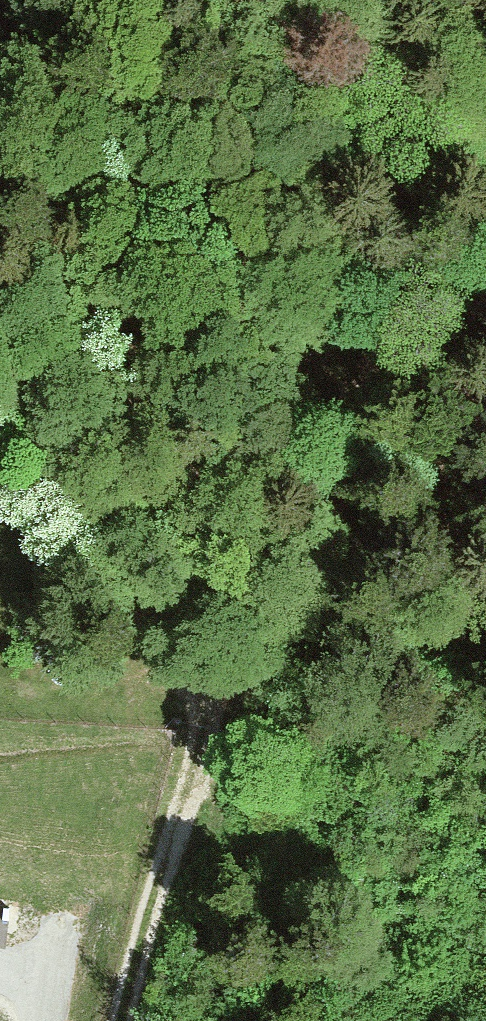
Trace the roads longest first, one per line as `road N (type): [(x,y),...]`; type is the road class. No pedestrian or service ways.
road 1 (track): [(136,1020),(223,739),(324,484),(485,275)]
road 2 (track): [(274,610),(0,394)]

